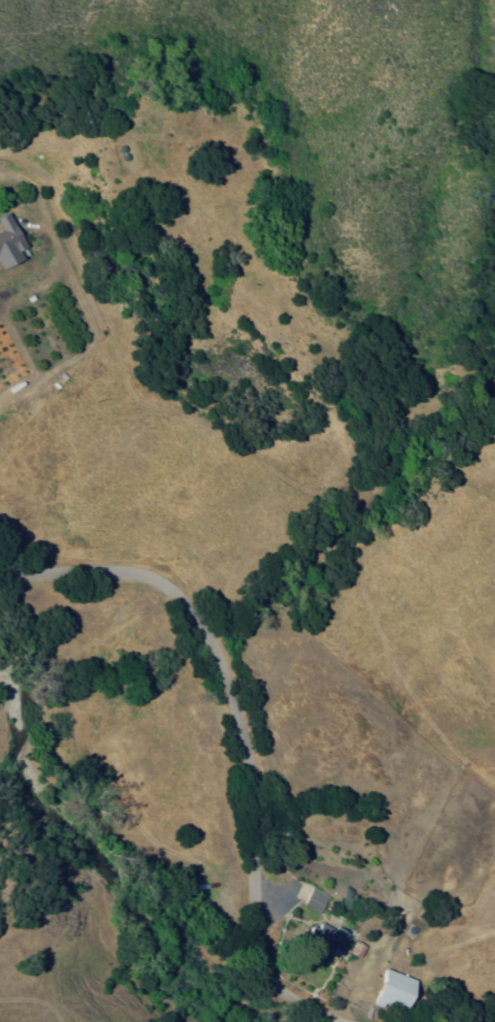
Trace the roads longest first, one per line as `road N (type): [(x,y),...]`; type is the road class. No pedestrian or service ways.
road 1 (tertiary): [(0,561),(118,563),(156,573),(180,594),(217,651),(251,753),(262,971),(284,991),(355,1021)]

